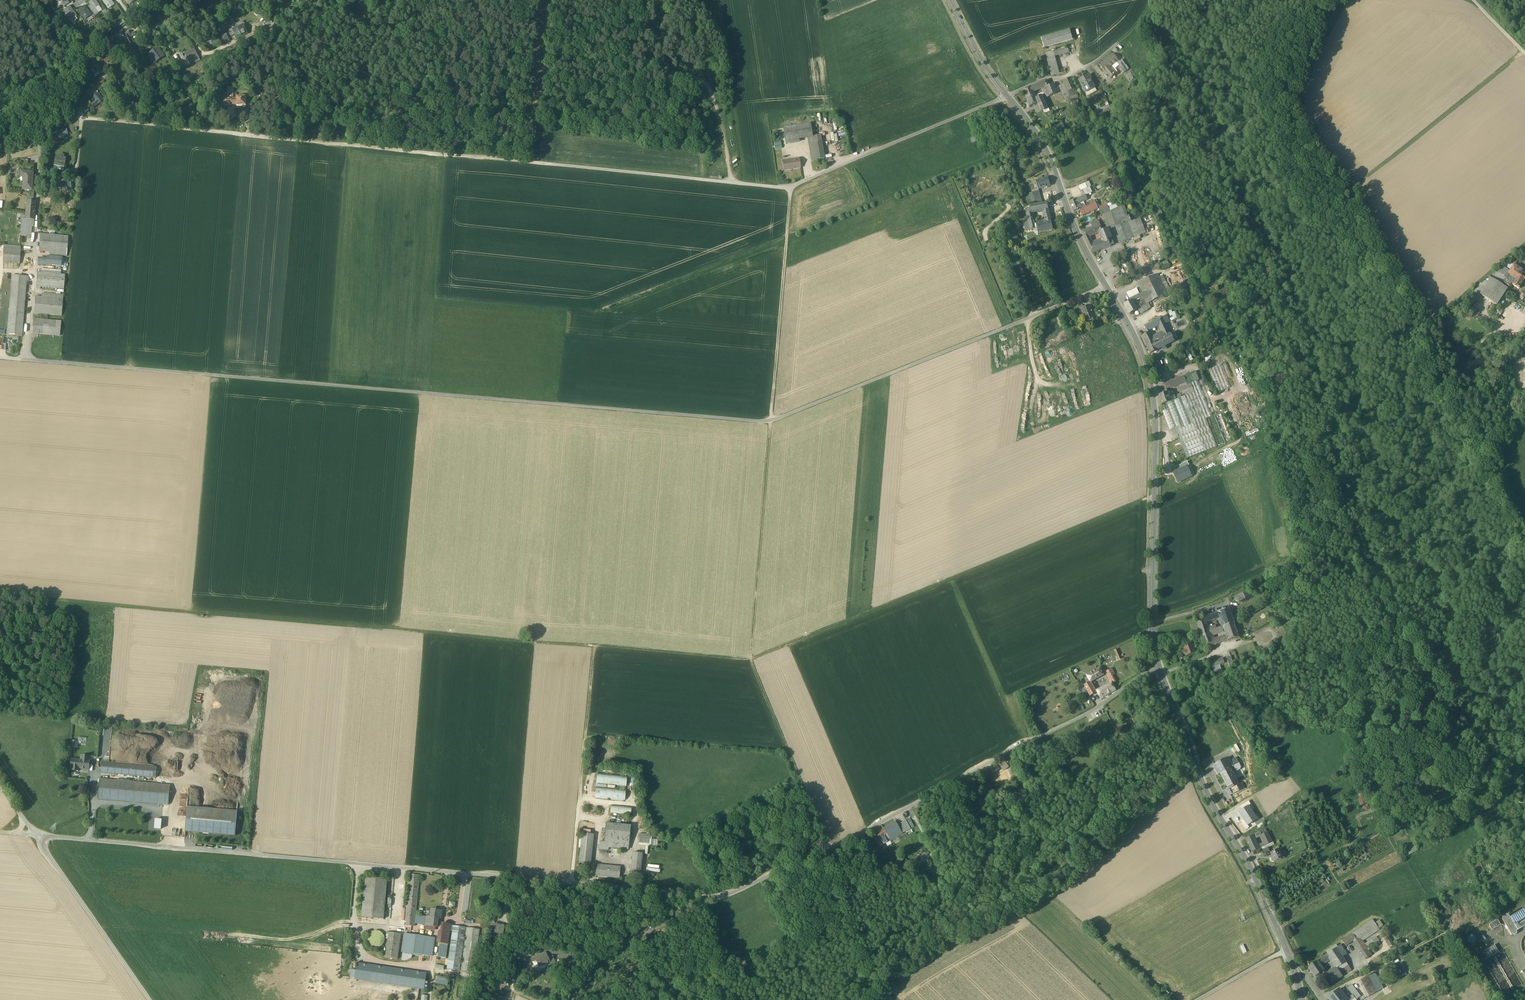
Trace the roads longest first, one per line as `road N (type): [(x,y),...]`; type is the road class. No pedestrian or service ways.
road 1 (unclassified): [(1159,668),(880,824),(722,897),(37,835)]
road 2 (unclassified): [(1106,289),(769,421),(28,360)]
road 3 (track): [(0,595),(750,658)]
road 4 (track): [(788,190),(256,137)]
road 5 (track): [(788,190),(750,658)]
road 6 (track): [(750,658),(1153,498)]
road 7 (secondary): [(1159,668),(1152,400),(1137,348),(1106,289)]
road 8 (secondary): [(1302,999),(1255,878),(1200,780),(1159,668)]
road 9 (track): [(571,883),(594,645)]
road 10 (track): [(1006,96),(788,190)]
road 11 (unclassified): [(41,136),(28,360)]
road 12 (secondary): [(1106,289),(1054,168),(1006,96)]
road 13 (track): [(1524,54),(1357,190)]
road 14 (track): [(750,658),(828,850)]
road 15 (unclassified): [(37,835),(150,999)]
road 16 (track): [(897,999),(856,944),(828,850)]
road 17 (residential): [(162,0),(68,70),(82,116)]

